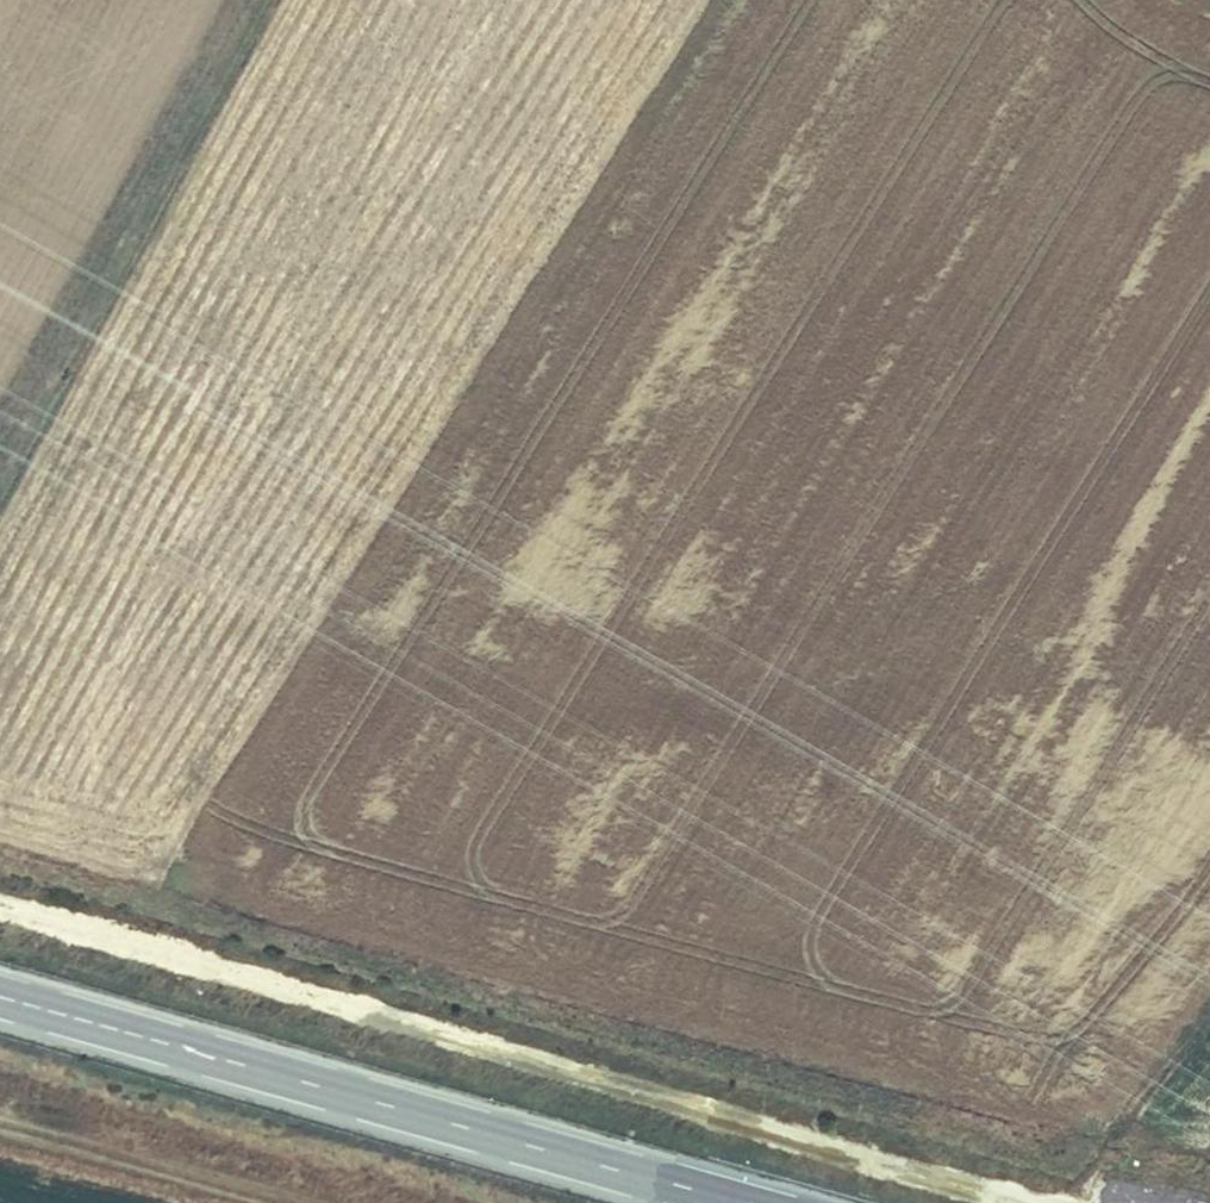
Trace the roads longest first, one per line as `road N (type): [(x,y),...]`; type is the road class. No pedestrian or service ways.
road 1 (motorway): [(980,1202),(0,961)]
road 2 (motorway): [(0,1052),(561,1202)]

